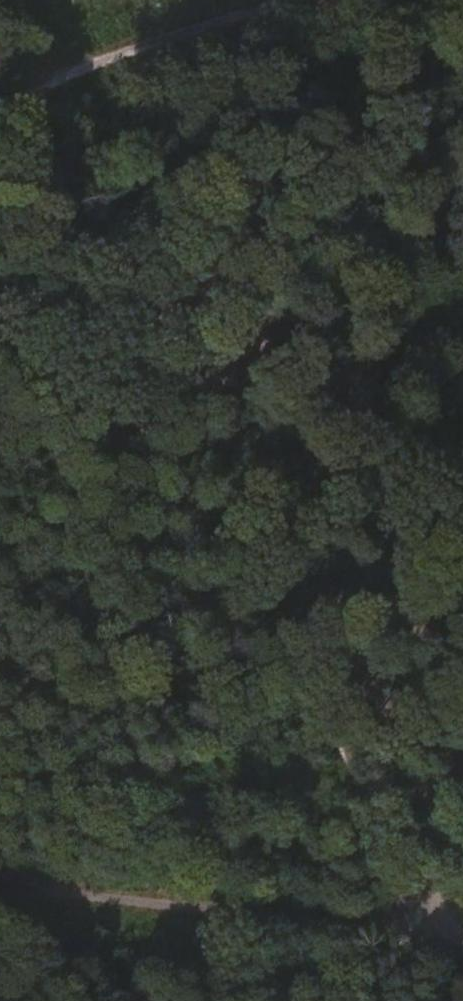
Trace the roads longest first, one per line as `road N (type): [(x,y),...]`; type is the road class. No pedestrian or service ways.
road 1 (track): [(435,1000),(71,74)]
road 2 (track): [(0,882),(462,938)]
road 3 (track): [(71,74),(296,0)]

